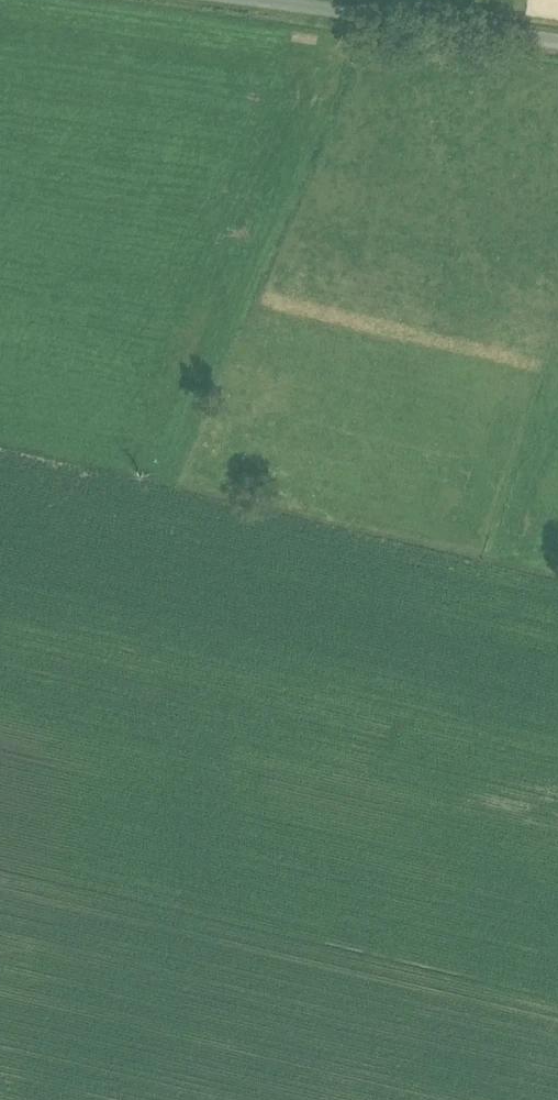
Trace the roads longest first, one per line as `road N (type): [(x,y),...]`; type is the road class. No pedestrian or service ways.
road 1 (unclassified): [(557,41),(263,0)]

